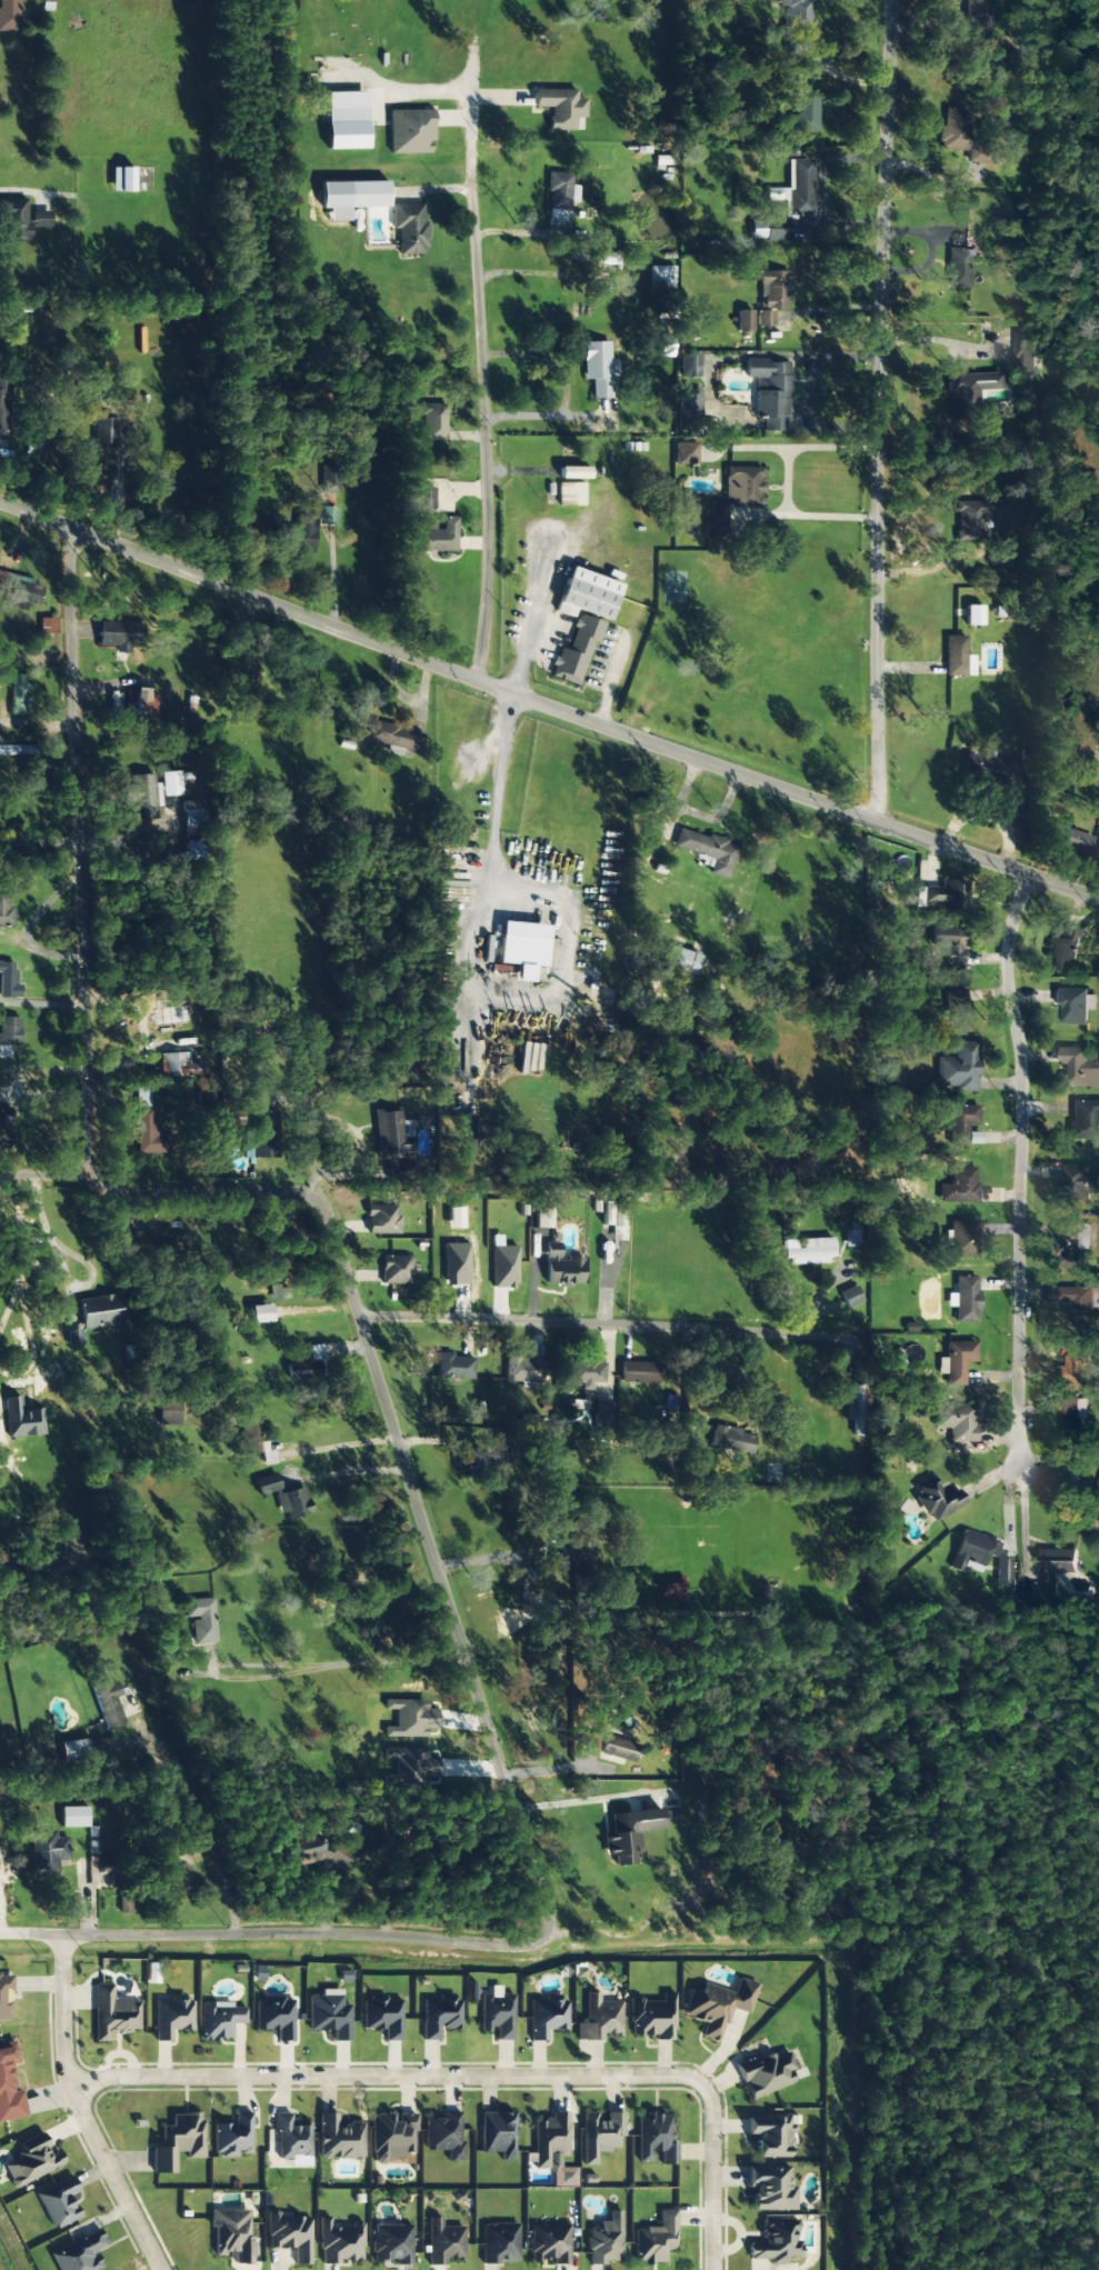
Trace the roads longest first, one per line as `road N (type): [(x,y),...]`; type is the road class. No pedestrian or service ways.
road 1 (residential): [(0,1933),(479,1940),(518,1937),(539,1917),(493,1739),(363,1319),(301,1200),(282,1183),(91,1180),(60,1152),(47,518)]
road 2 (tertiary): [(1098,897),(871,822),(0,501)]
road 3 (residential): [(871,822),(894,0)]
road 4 (residential): [(74,2096),(112,2077),(683,2077),(713,2108),(711,2269)]
road 5 (residential): [(1016,1472),(1012,1328),(1027,1168),(1005,954),(1013,901),(1038,880)]
road 6 (residential): [(474,679),(483,627),(481,393),(457,91)]
road 7 (residential): [(823,1326),(464,1308),(363,1319)]
road 8 (residential): [(62,1939),(67,2079),(160,2269)]
road 9 (residential): [(471,1666),(230,1687)]

